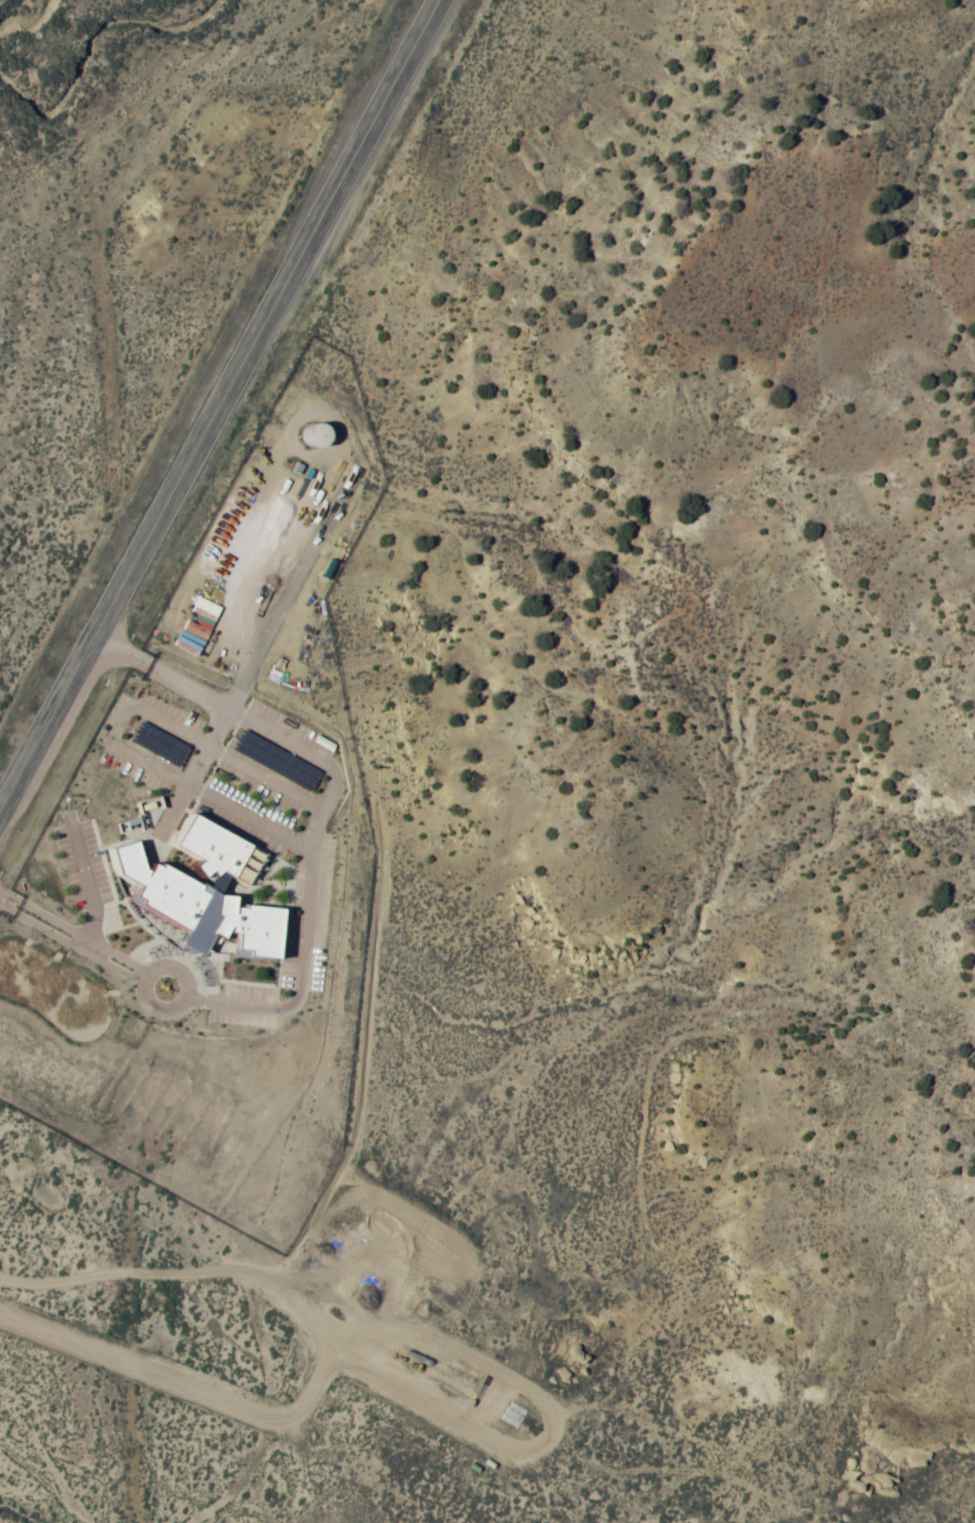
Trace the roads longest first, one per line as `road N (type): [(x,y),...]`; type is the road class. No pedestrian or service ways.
road 1 (tertiary): [(0,815),(442,0)]

